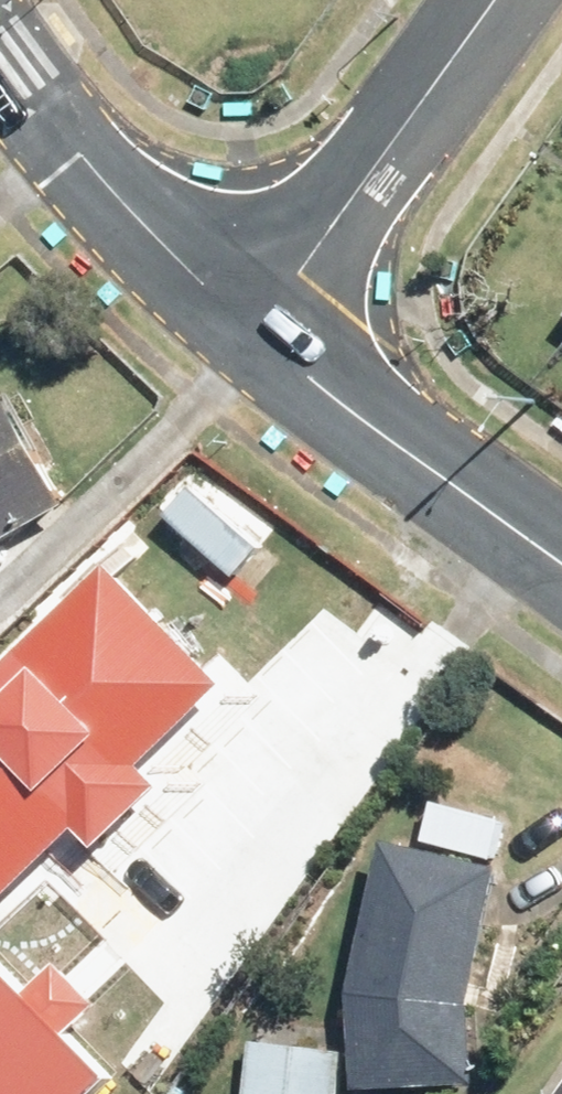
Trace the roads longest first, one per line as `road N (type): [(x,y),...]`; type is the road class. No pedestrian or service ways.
road 1 (residential): [(254,326),(493,0)]
road 2 (tertiary): [(561,565),(315,388),(254,326)]
road 3 (tertiary): [(254,326),(147,235),(0,60)]

